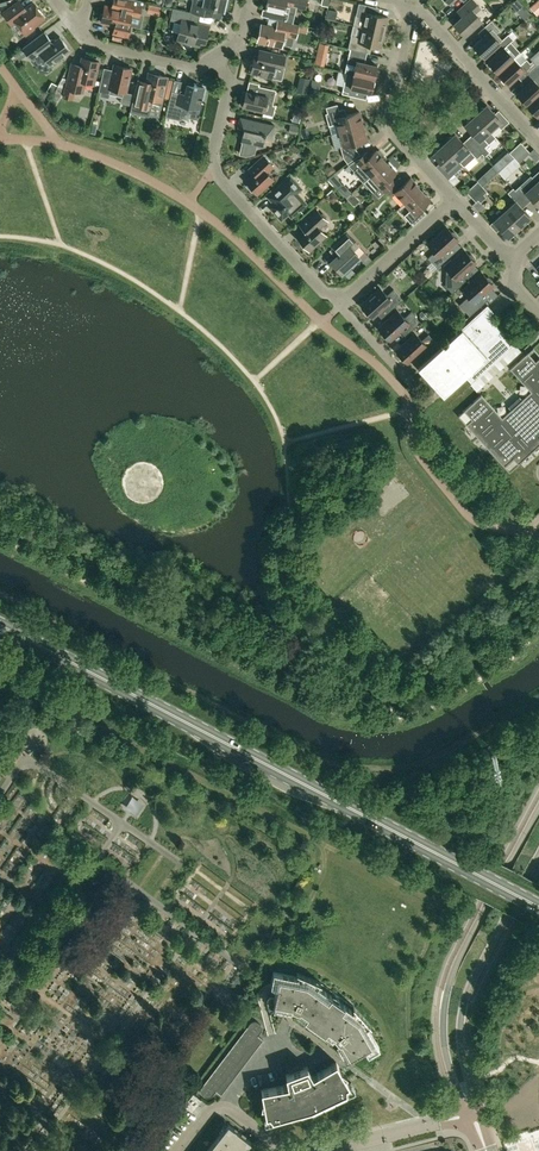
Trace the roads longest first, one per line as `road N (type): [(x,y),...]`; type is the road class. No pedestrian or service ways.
road 1 (primary): [(538,905),(0,626)]
road 2 (tertiary): [(538,808),(446,996),(447,1057),(475,1119)]
road 3 (residential): [(340,303),(219,180),(213,154),(229,82),(216,57)]
road 4 (tertiary): [(475,1119),(460,1043),(464,1004),(538,856)]
road 5 (residential): [(74,24),(92,43),(198,68),(216,57)]
road 6 (residential): [(340,303),(452,202)]
road 7 (residential): [(413,157),(388,118),(410,16)]
road 8 (residential): [(332,1150),(475,1119)]
road 9 (residential): [(334,1054),(308,1042),(281,1044),(225,1110)]

